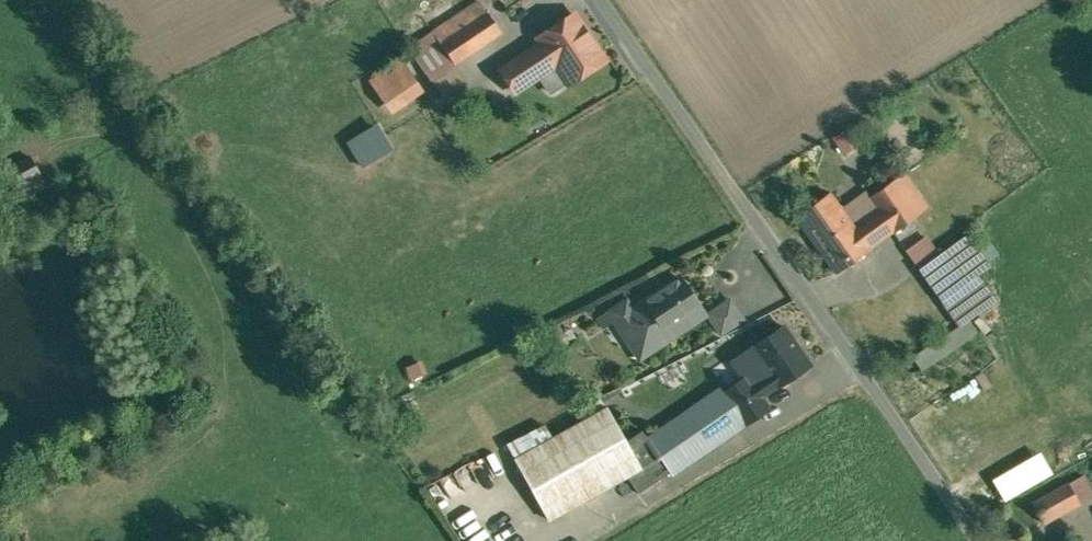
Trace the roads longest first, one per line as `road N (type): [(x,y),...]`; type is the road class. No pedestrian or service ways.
road 1 (unclassified): [(972,540),(598,0)]

